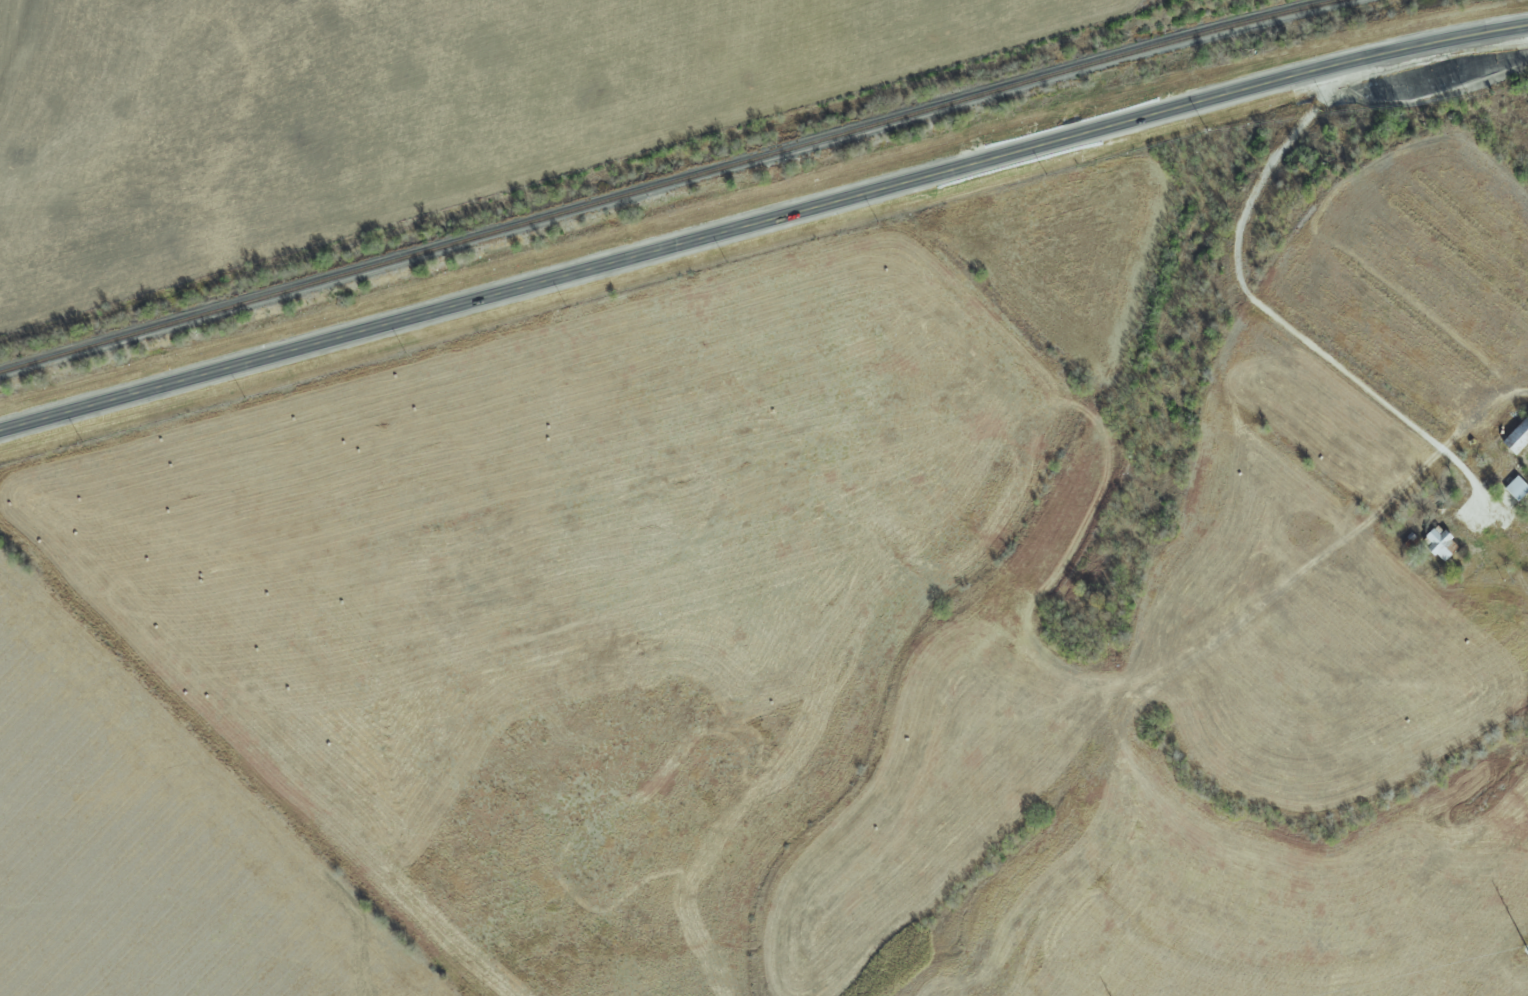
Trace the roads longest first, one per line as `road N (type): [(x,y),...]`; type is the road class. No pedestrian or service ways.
road 1 (secondary): [(0,431),(1332,66),(1527,26)]

